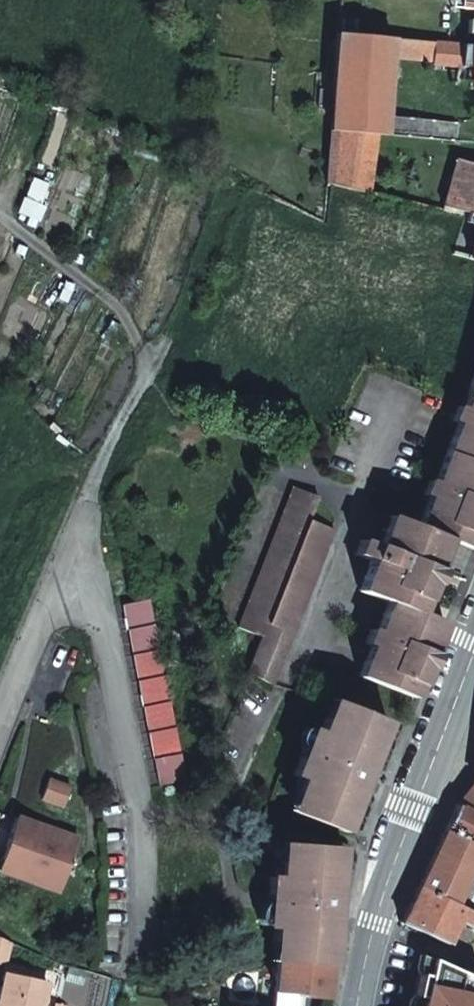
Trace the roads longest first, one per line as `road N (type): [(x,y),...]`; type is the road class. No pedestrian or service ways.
road 1 (residential): [(228,183),(178,315),(120,416),(0,724)]
road 2 (tertiary): [(473,649),(409,807),(372,921),(355,1005)]

